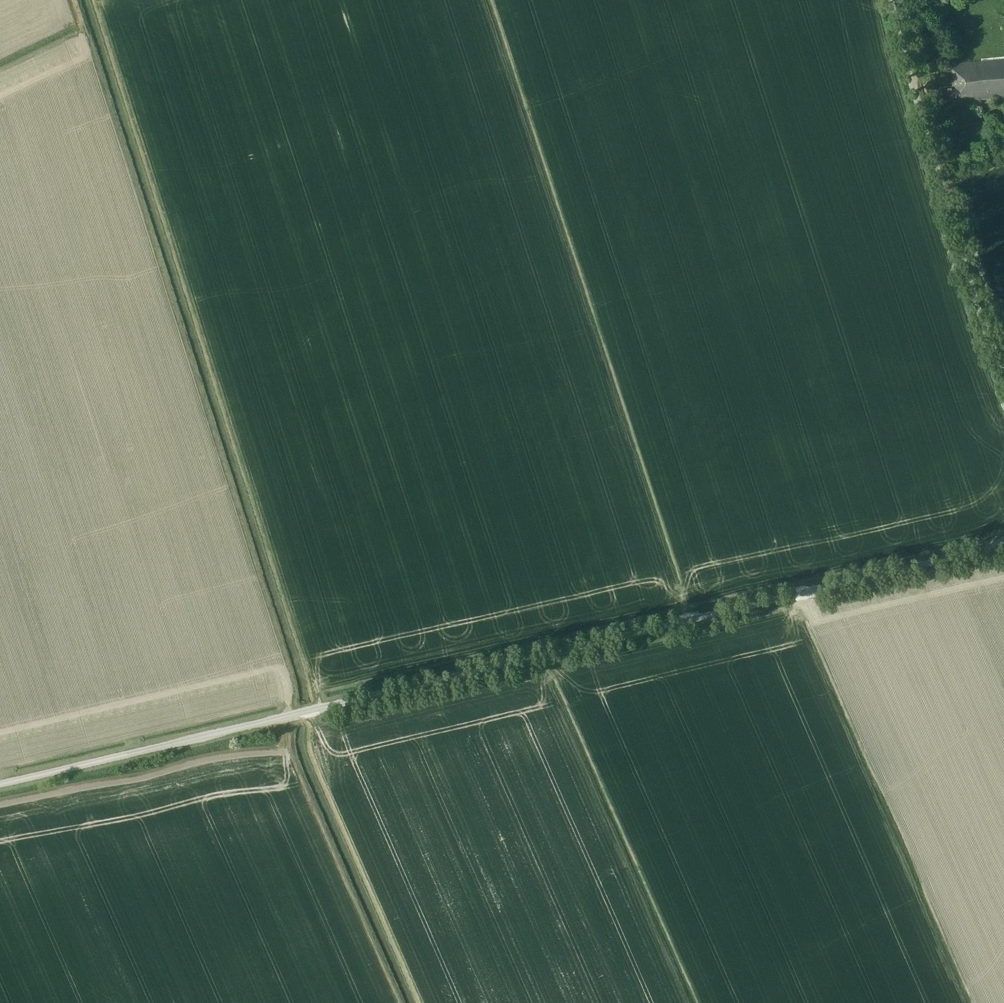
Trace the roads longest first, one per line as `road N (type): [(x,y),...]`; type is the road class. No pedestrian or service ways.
road 1 (tertiary): [(0,786),(1003,544)]
road 2 (tertiary): [(1003,370),(957,242),(892,0)]

